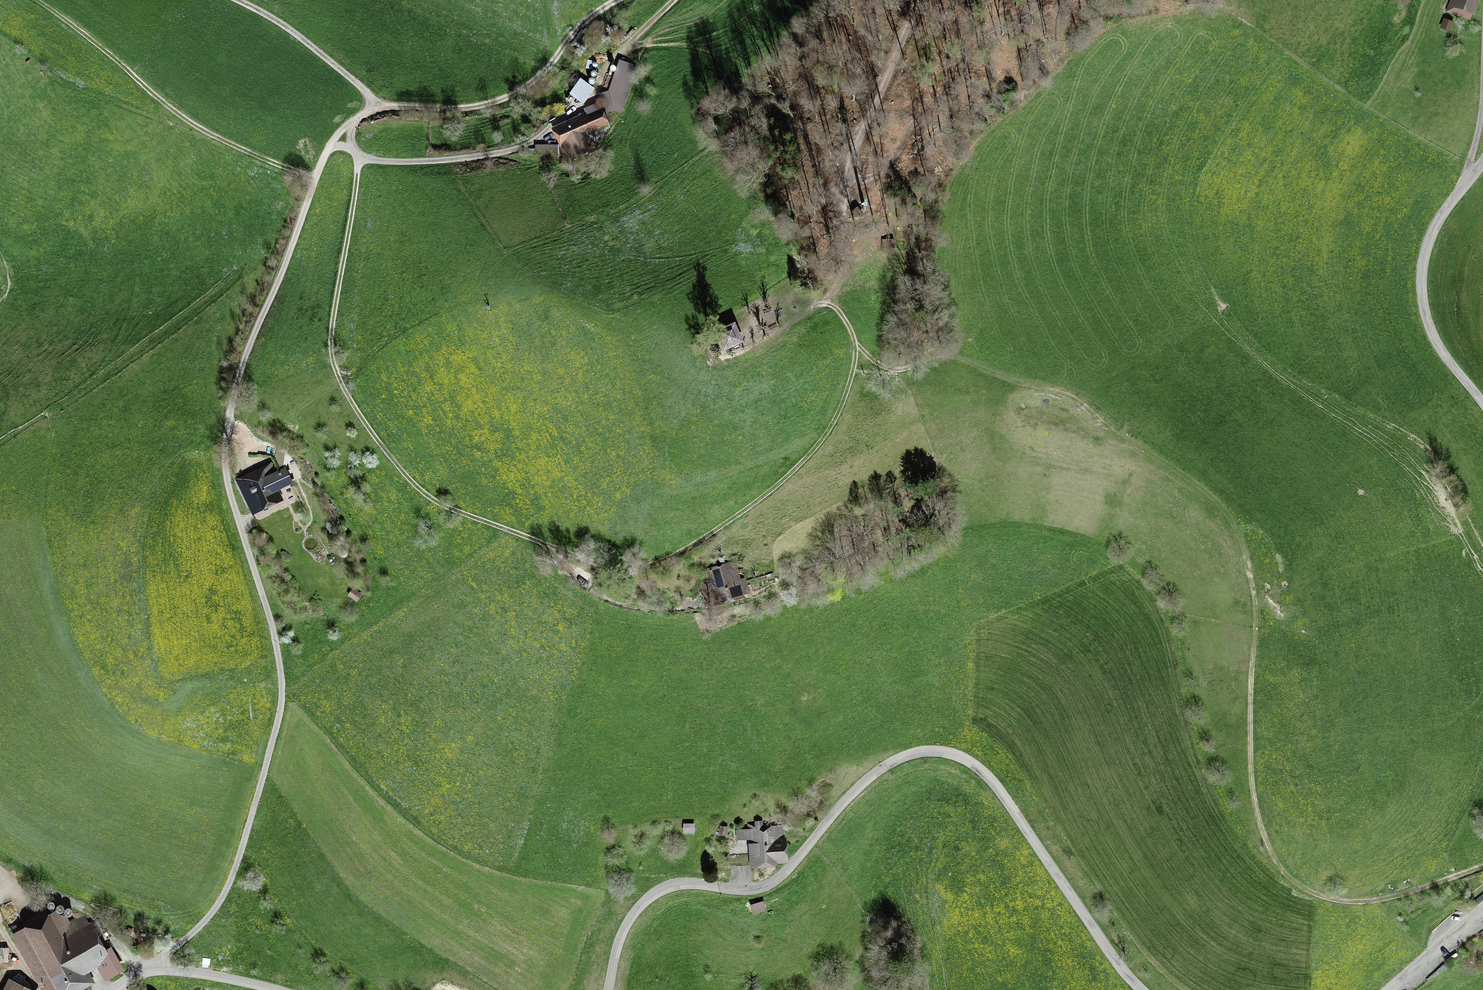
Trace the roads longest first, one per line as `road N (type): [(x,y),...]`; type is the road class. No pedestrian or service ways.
road 1 (track): [(1482,868),(1368,902),(1324,897),(1290,878),(1267,843),(1255,801),(1257,619),(1240,524),(1224,504),(1075,392),(966,357),(882,368),(855,345)]
road 2 (unclassified): [(146,970),(224,897),(280,713),(274,637),(233,502),(226,441),(240,368),(322,160),(371,105)]
road 3 (track): [(358,158),(334,364),(402,474),(459,514),(607,562),(640,570),(669,562),(763,497),(820,442),(851,383),(855,345)]
road 4 (unclassified): [(609,989),(620,937),(647,900),(679,884),(767,885),(870,777),(925,751),(961,757),(992,782),(1141,989)]
road 5 (track): [(358,158),(438,160),(528,146),(593,103),(604,70),(678,0)]
road 6 (track): [(314,180),(194,127),(32,0)]
road 7 (track): [(920,0),(846,172),(845,272),(824,303)]
road 8 (track): [(618,0),(579,24),(554,63),(484,103),(371,105)]
road 9 (unclassified): [(1482,162),(1436,226),(1422,279),(1434,338),(1482,403)]
road 10 (track): [(0,873),(34,904),(58,898),(89,912),(112,945),(146,970)]
road 11 (unclassified): [(146,970),(277,989)]
road 12 (track): [(855,345),(844,316),(824,303),(752,329)]
road 13 (unclassified): [(1388,989),(1482,906)]

